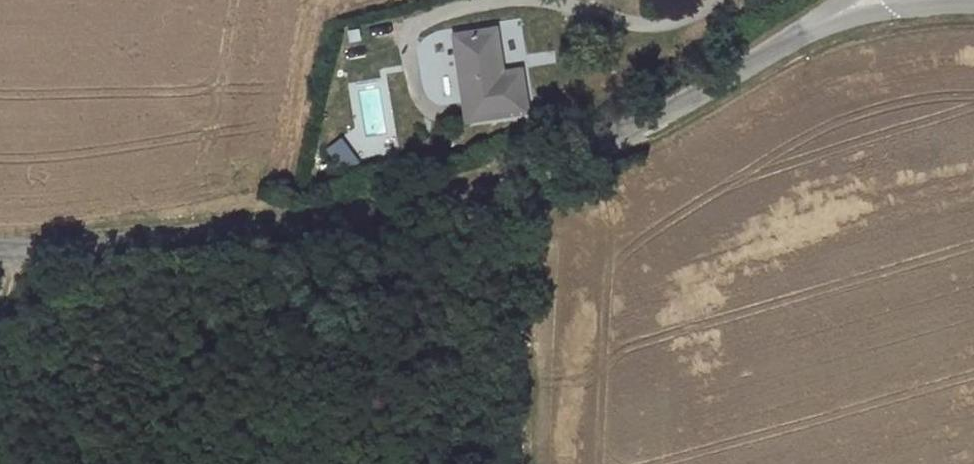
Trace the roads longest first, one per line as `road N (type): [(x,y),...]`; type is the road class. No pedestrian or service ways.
road 1 (unclassified): [(866,0),(645,125),(511,181),(384,215),(0,250)]
road 2 (track): [(522,463),(511,181)]

